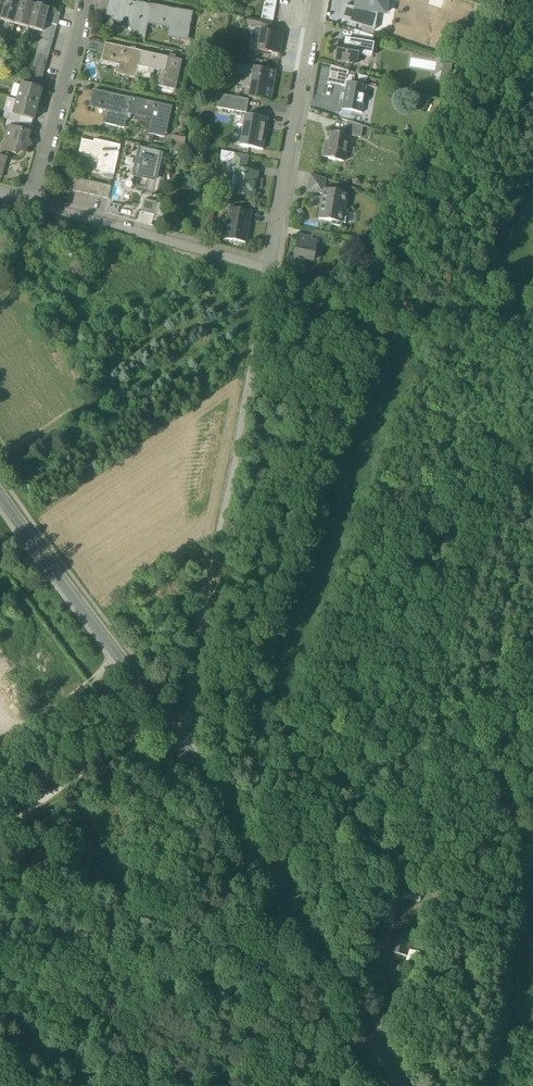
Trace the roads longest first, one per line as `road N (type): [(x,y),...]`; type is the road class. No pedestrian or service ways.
road 1 (tertiary): [(0,496),(170,725),(406,1085)]
road 2 (residential): [(31,201),(268,267),(317,0)]
road 3 (track): [(532,858),(486,1085)]
road 4 (residential): [(31,201),(87,0)]
road 5 (track): [(0,831),(155,725),(170,725)]

